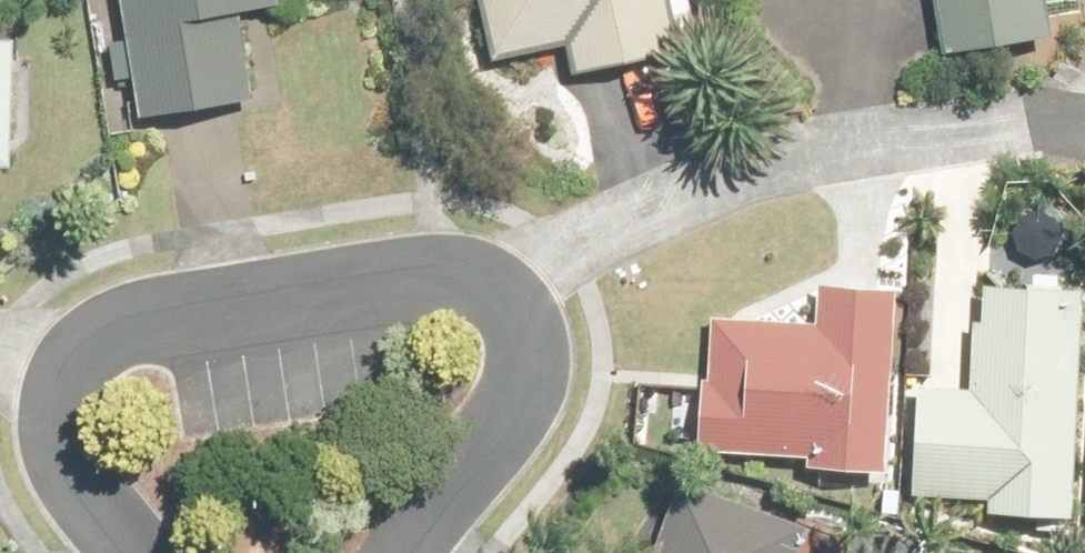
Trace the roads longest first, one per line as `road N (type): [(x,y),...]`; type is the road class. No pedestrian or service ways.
road 1 (residential): [(124,552),(71,475),(60,433),(60,399),(95,345),(122,326),(165,314),(410,275),(493,284)]
road 2 (residential): [(493,284),(535,337),(534,389),(499,449),(417,552)]

